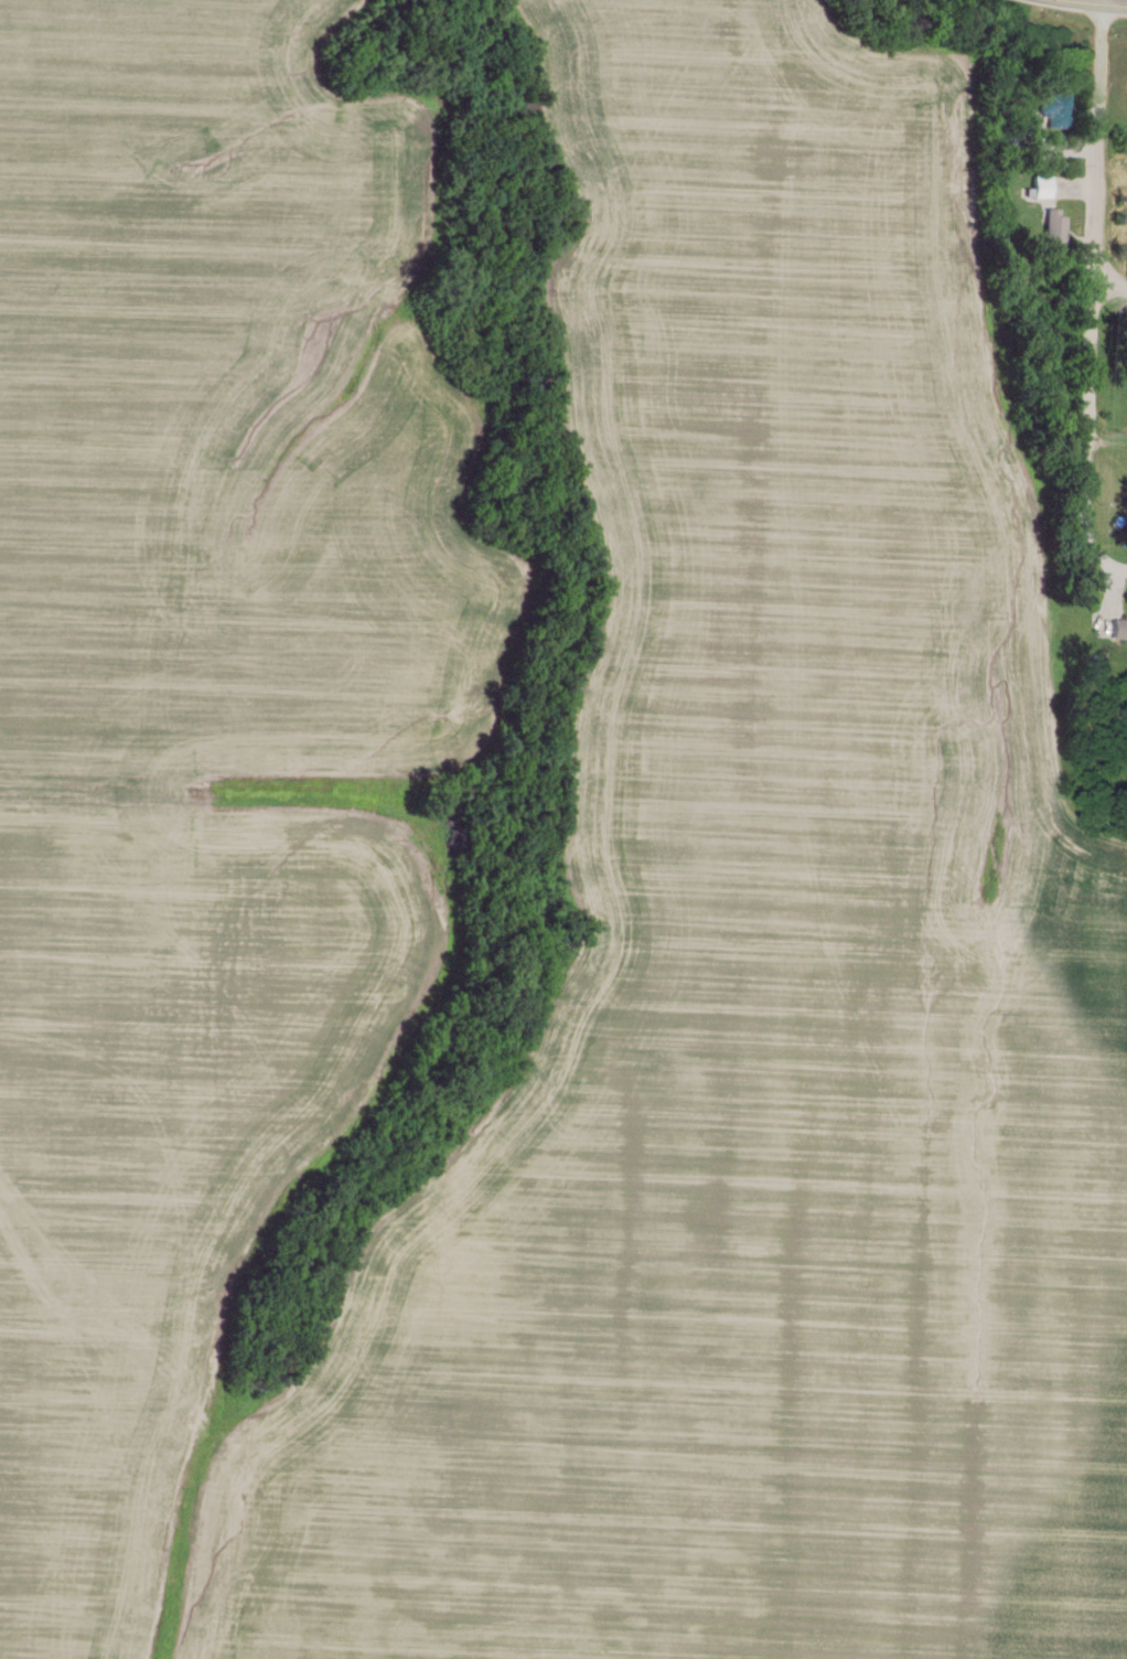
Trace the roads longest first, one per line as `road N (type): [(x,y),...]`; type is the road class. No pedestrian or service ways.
road 1 (residential): [(1126,571),(1099,559),(1082,513),(1099,7)]

